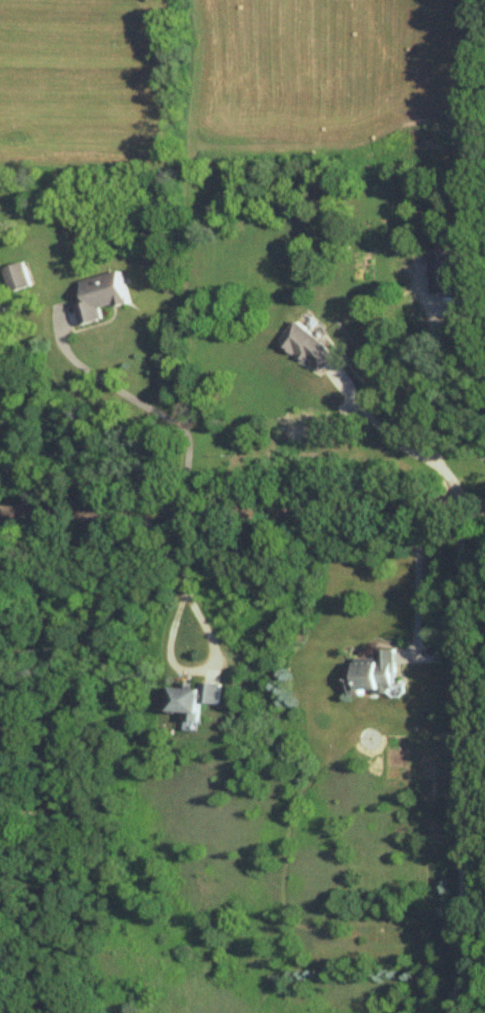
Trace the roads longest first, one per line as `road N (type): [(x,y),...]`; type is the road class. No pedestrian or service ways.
road 1 (residential): [(0,515),(484,507)]

